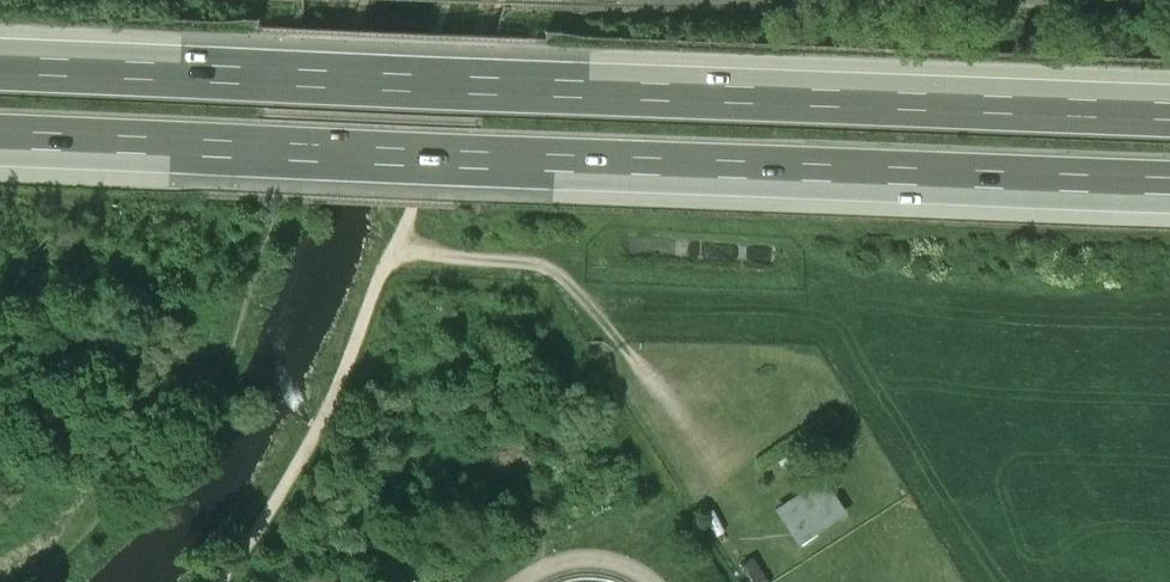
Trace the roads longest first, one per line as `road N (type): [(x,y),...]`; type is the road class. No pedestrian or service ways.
road 1 (motorway): [(1169,111),(0,65)]
road 2 (motorway): [(0,140),(1169,185)]

